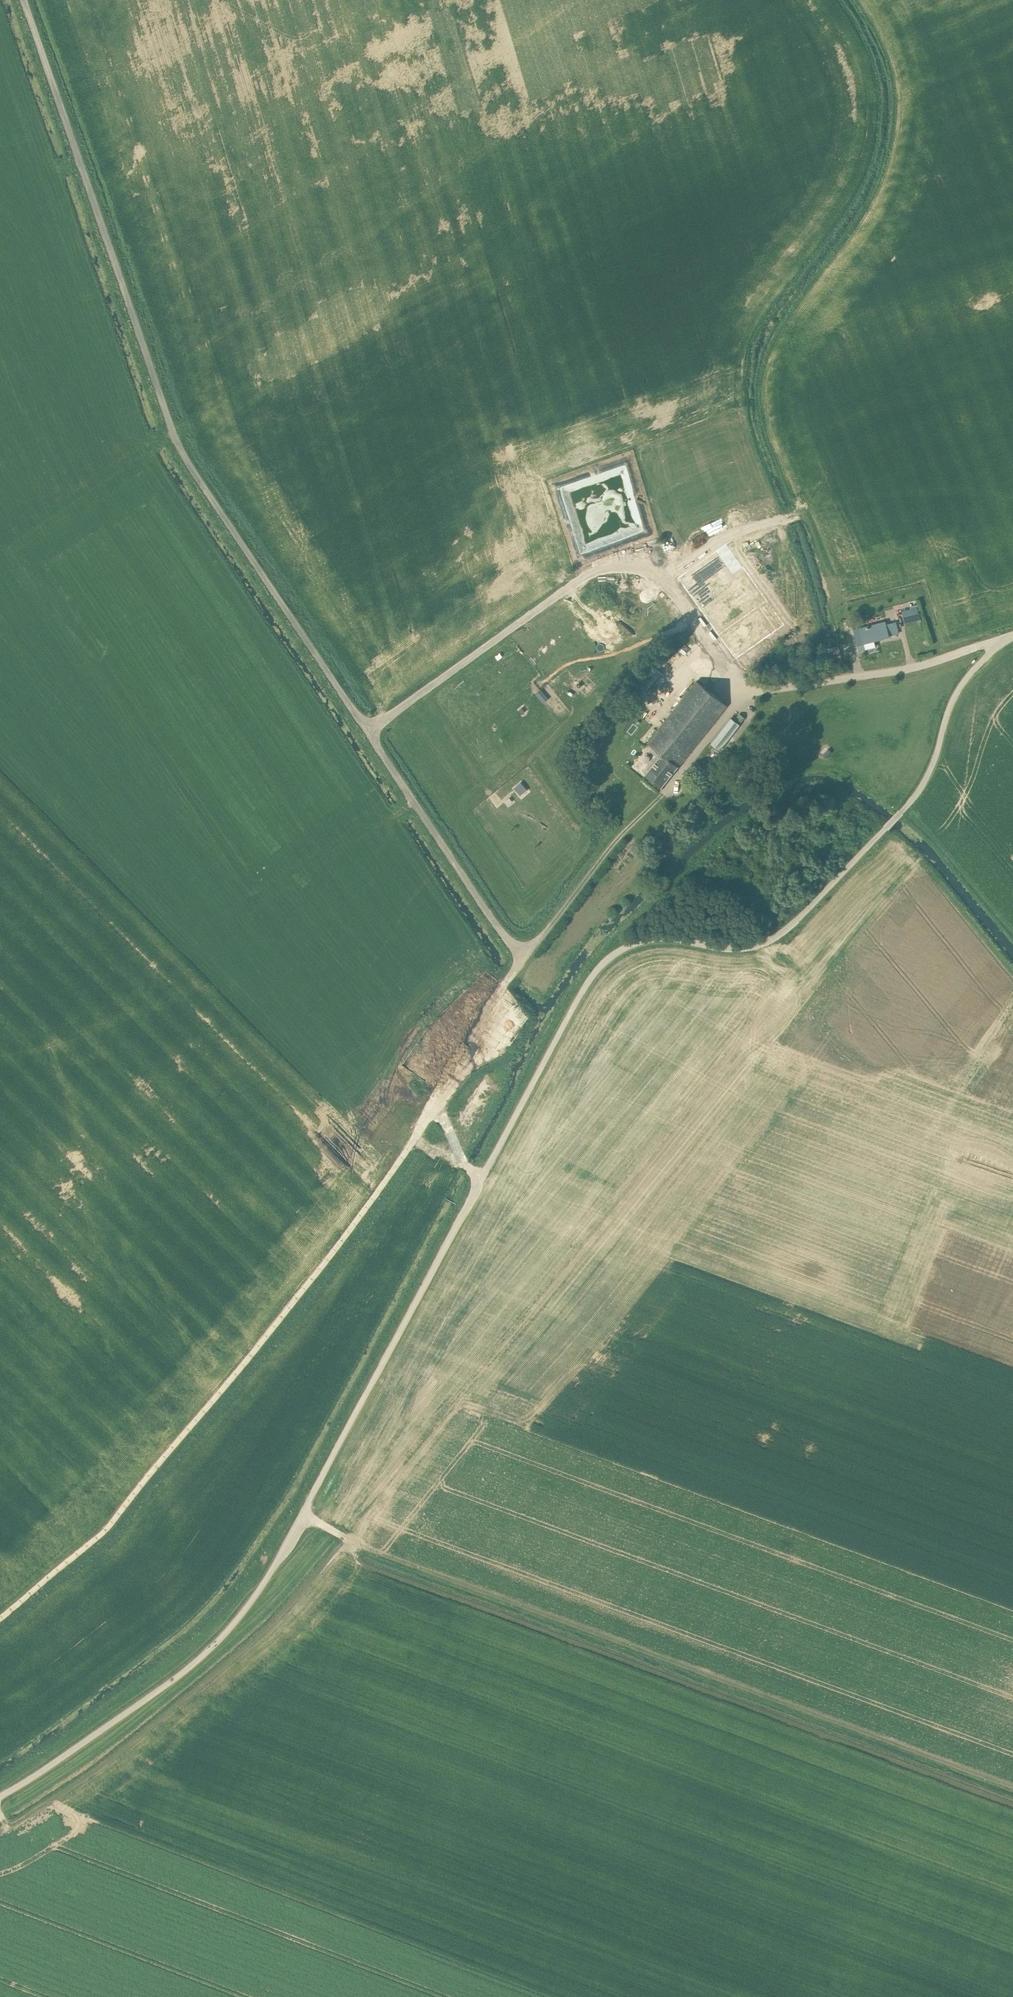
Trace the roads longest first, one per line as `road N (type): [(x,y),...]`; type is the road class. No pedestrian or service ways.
road 1 (track): [(0,1618),(103,1533),(264,1338),(415,1138),(474,1032),(619,832),(753,692)]
road 2 (track): [(368,732),(180,450),(24,0)]
road 3 (track): [(524,956),(368,732)]
road 4 (track): [(664,584),(723,538),(803,512)]

